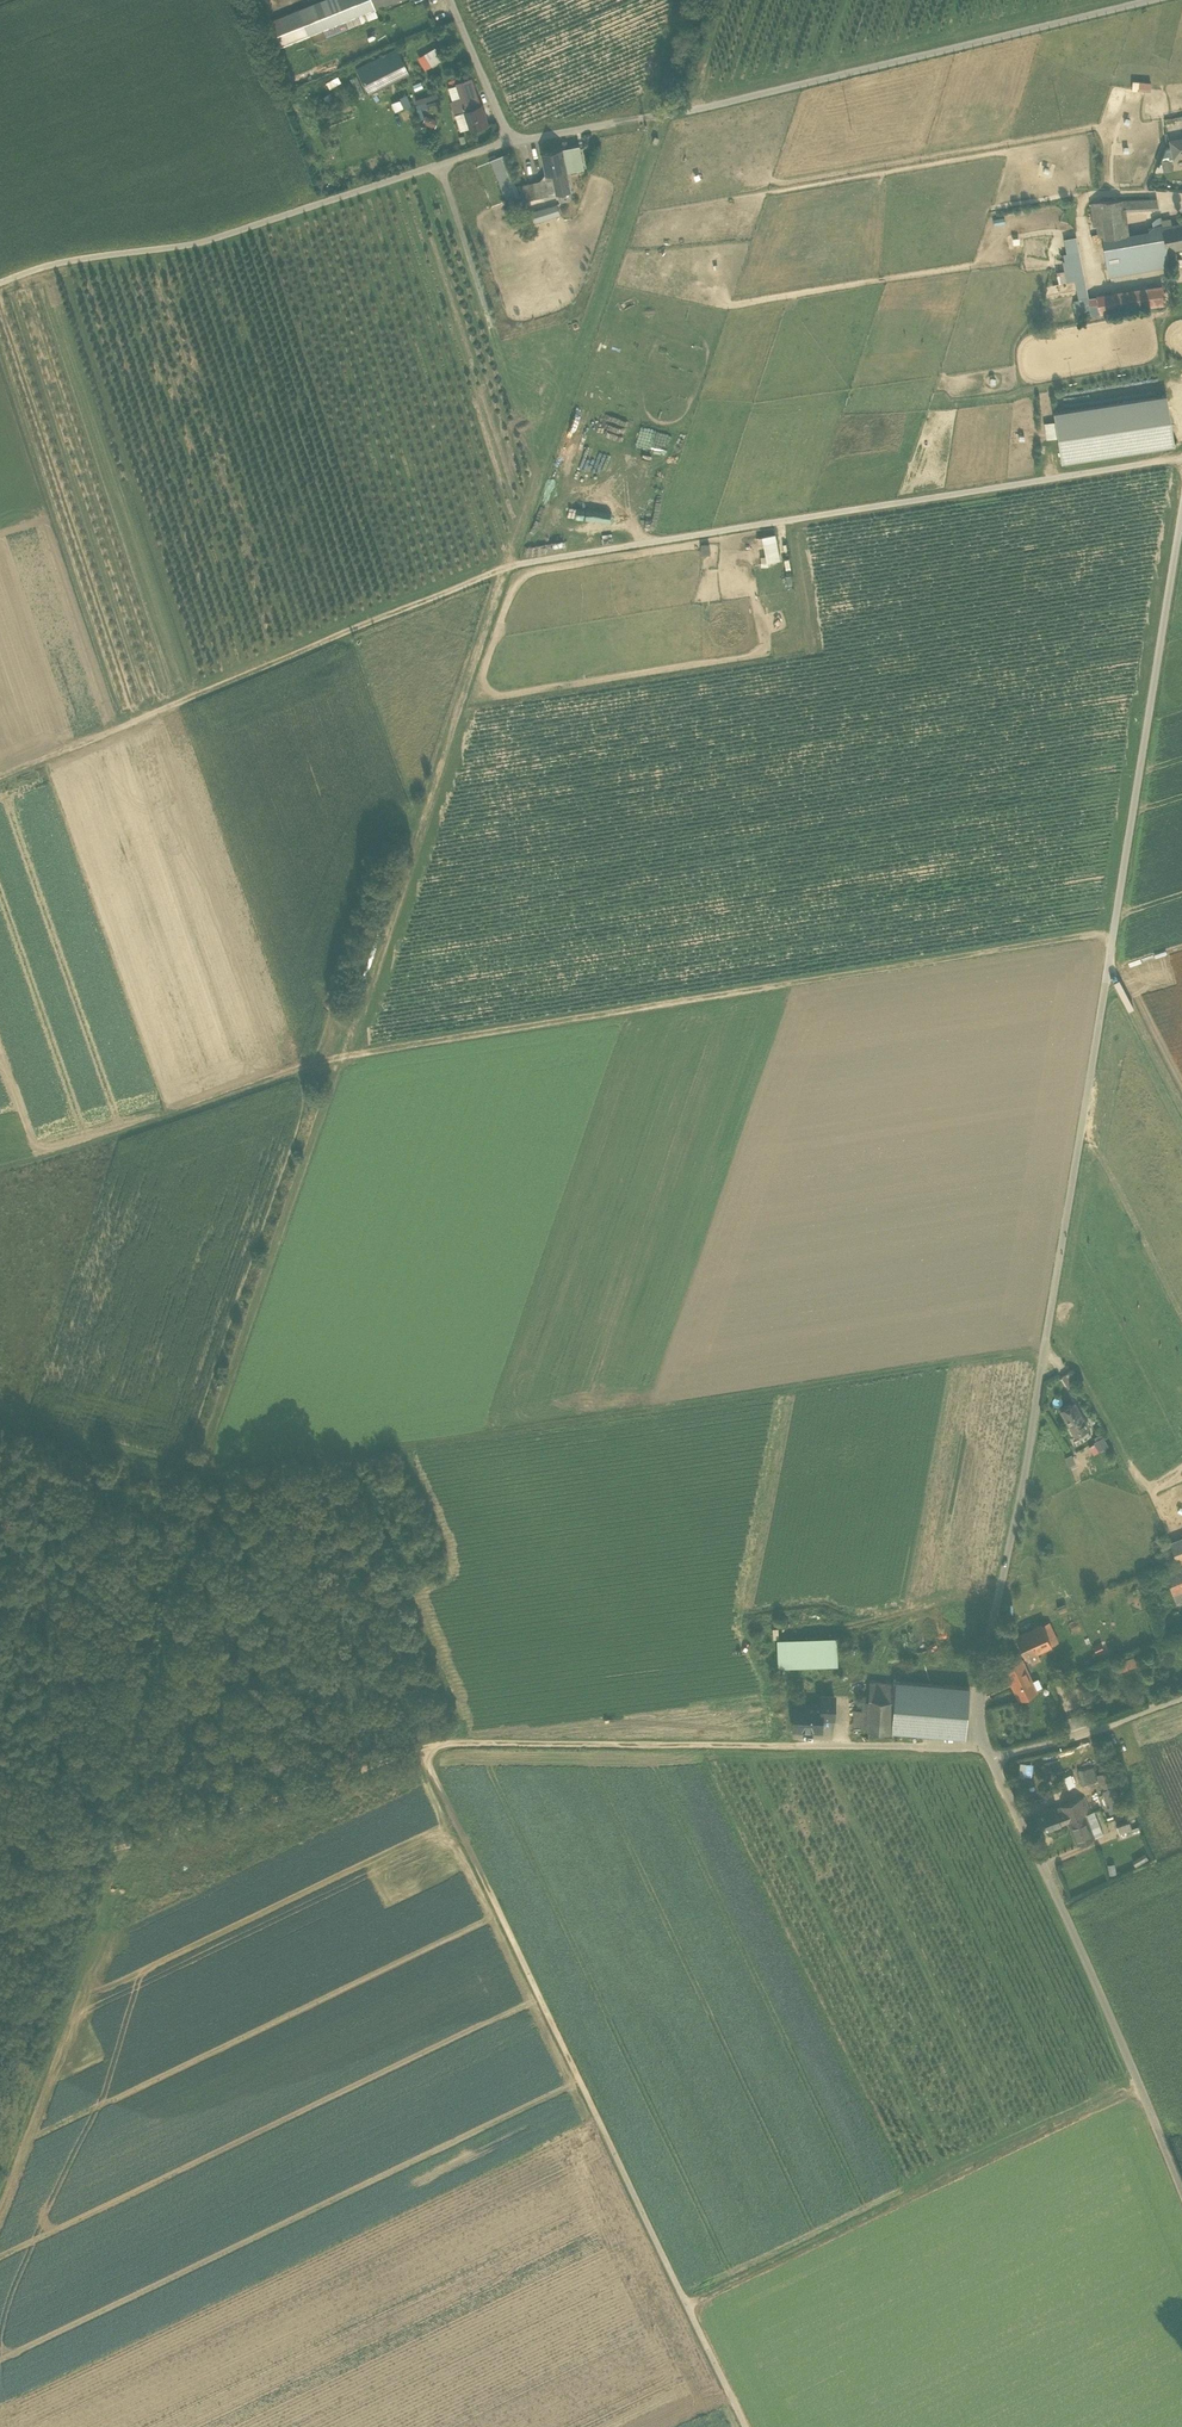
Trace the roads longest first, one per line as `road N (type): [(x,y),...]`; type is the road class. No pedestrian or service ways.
road 1 (track): [(0,282),(44,264),(204,241),(510,142),(696,109),(1152,0)]
road 2 (track): [(196,1471),(216,1476),(1045,1346)]
road 3 (track): [(1181,514),(1045,1346)]
road 4 (track): [(340,1056),(1113,932)]
road 5 (track): [(419,1745),(744,2426)]
road 6 (track): [(504,570),(521,561),(1181,456)]
road 7 (track): [(0,774),(504,570)]
road 8 (track): [(504,570),(340,1056)]
road 9 (track): [(504,570),(663,114)]
road 10 (track): [(991,1758),(1181,2187)]
road 11 (track): [(340,1056),(196,1471)]
road 12 (track): [(419,1745),(242,1812),(0,1872)]
road 13 (unclassified): [(1045,1346),(986,1647),(985,1746)]
road 14 (track): [(796,1746),(419,1745)]
road 15 (track): [(340,1056),(0,1158)]
road 16 (track): [(0,1432),(196,1471)]
road 17 (unclassified): [(1181,1697),(991,1758)]
road 18 (unclassified): [(985,1746),(796,1746)]
road 19 (unclassified): [(451,0),(510,142)]

